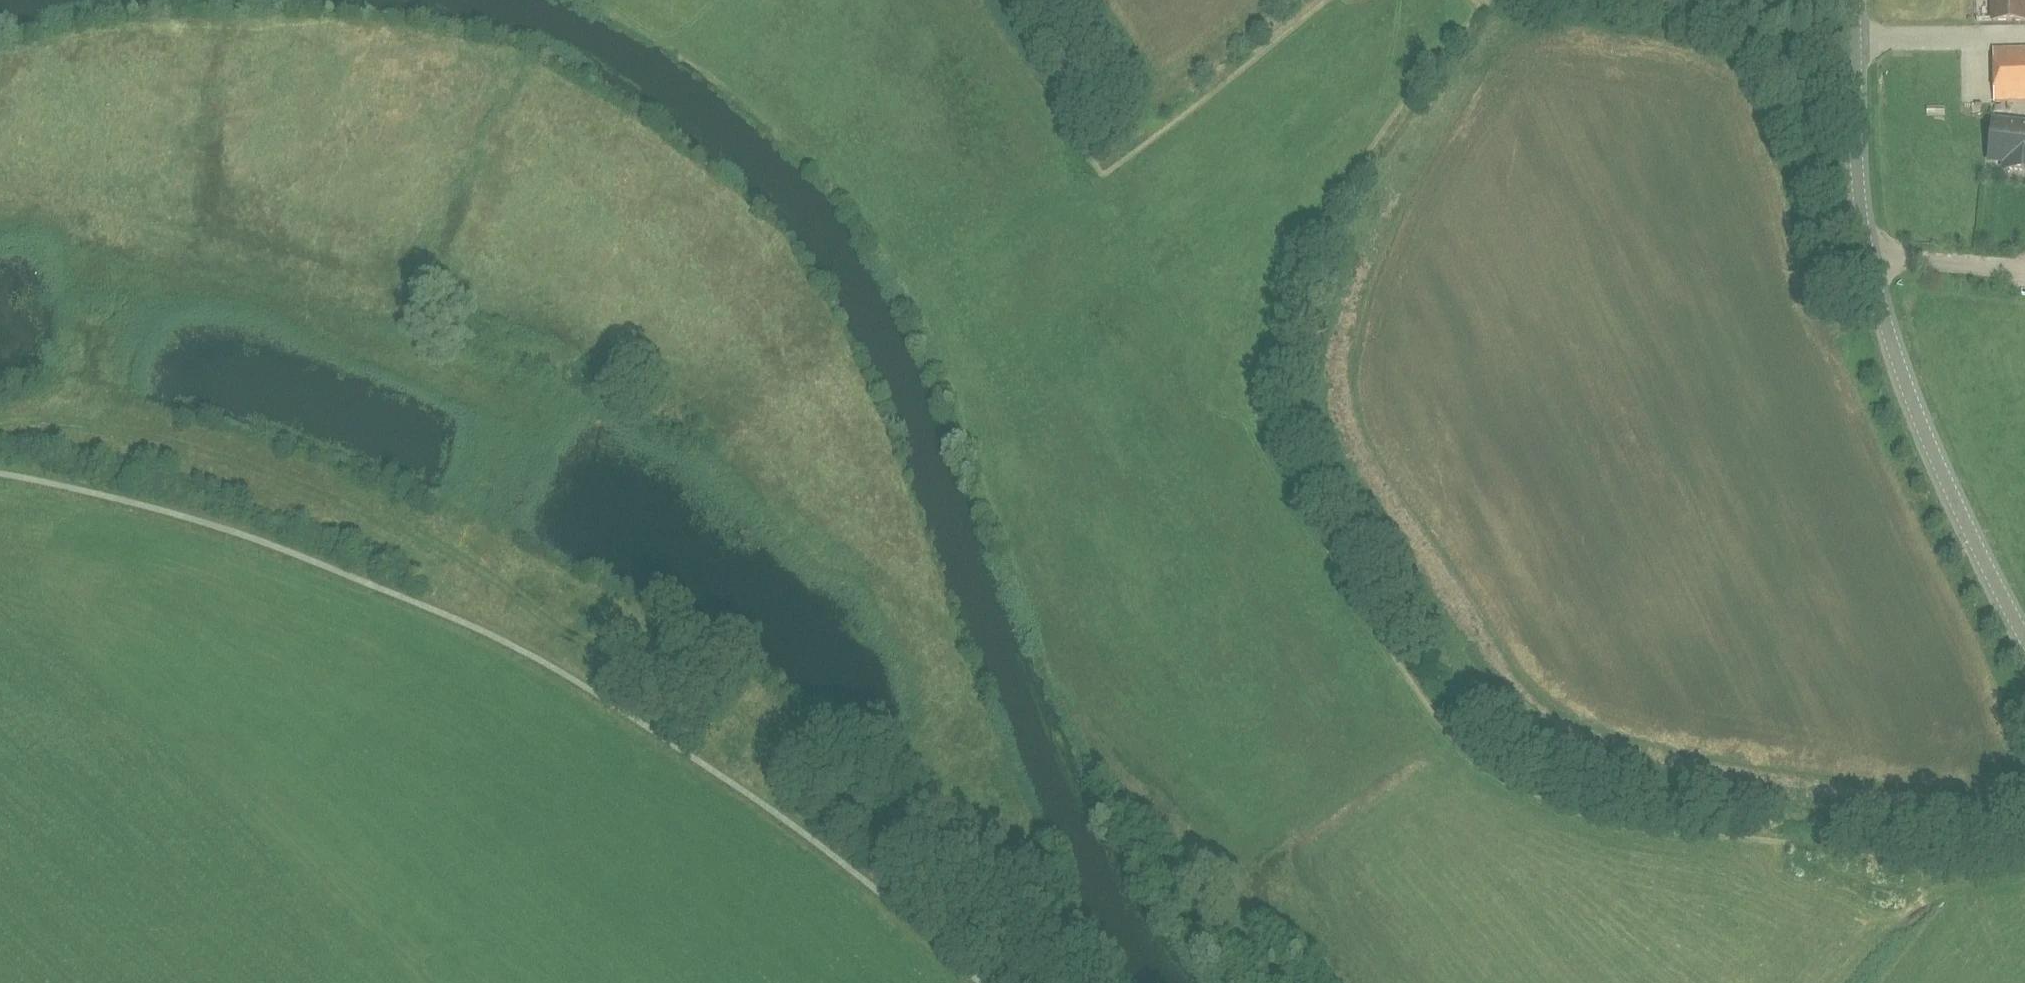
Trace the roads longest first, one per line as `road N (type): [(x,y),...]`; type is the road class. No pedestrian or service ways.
road 1 (unclassified): [(2024,653),(1927,455),(1899,362),(1865,162),(1859,0)]

